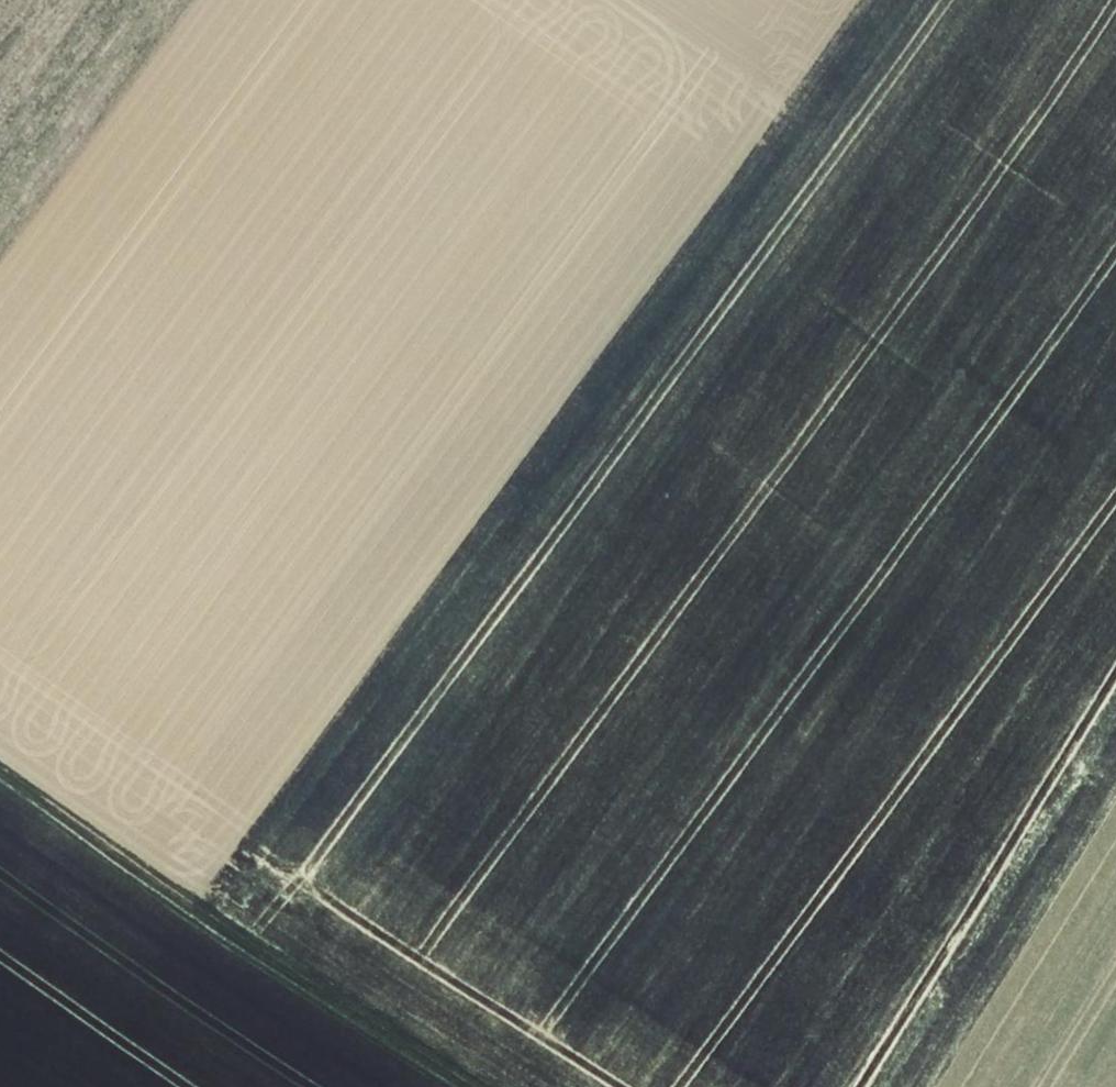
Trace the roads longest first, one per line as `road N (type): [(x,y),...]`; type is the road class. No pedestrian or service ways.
road 1 (track): [(0,764),(481,1086)]

